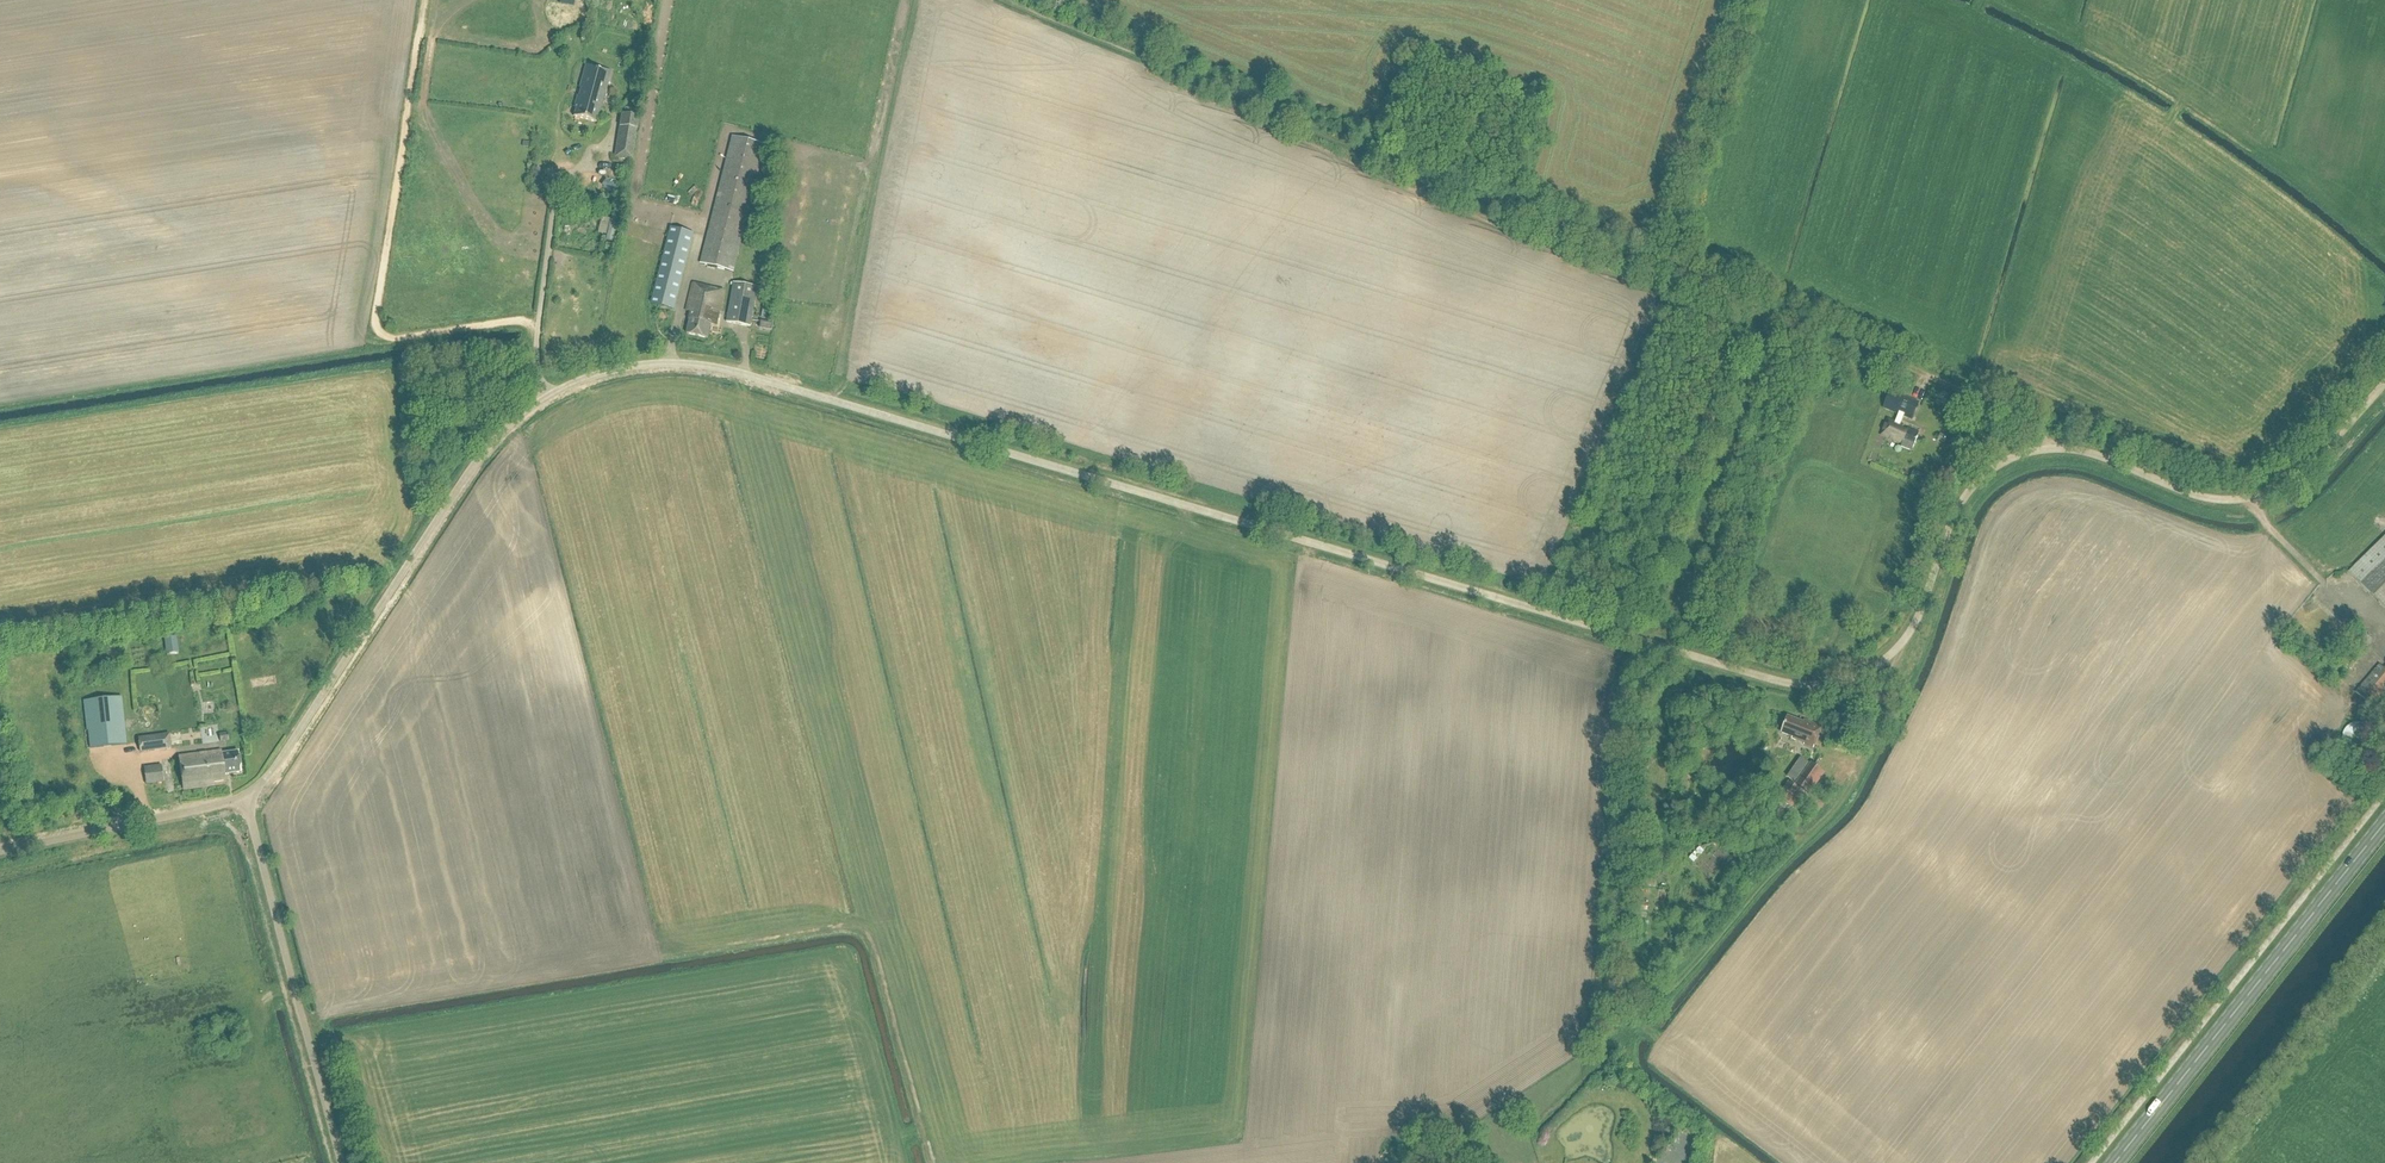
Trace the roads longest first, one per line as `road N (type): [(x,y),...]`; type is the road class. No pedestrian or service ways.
road 1 (unclassified): [(243,796),(273,770),(503,431),(569,385),(637,365),(708,365),(748,376),(1805,685),(1851,677),(1889,656),(1914,624),(1959,505),(2007,461),(2049,449),(2084,452),(2198,497),(2256,497),(2307,469),(2384,381)]
road 2 (track): [(1007,0),(1664,277),(1752,0)]
road 3 (track): [(538,324),(393,339),(377,332),(422,0)]
road 4 (primary): [(2115,1162),(2384,822)]
road 5 (track): [(2049,449),(2037,429),(1974,397),(1664,277)]
road 6 (unclassified): [(341,1162),(243,796)]
road 7 (track): [(2384,926),(2193,1162)]
road 8 (unclassified): [(243,796),(0,851)]
road 9 (track): [(538,324),(558,171)]

